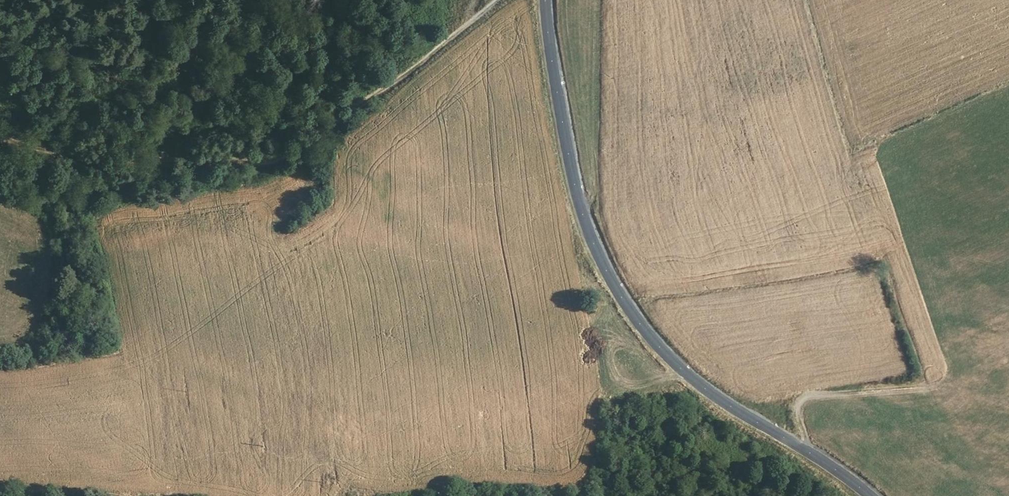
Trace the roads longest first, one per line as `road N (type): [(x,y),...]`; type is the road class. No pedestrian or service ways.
road 1 (tertiary): [(546,0),(575,183),(600,258),(636,318),(704,386),(869,495)]
road 2 (track): [(0,147),(42,155),(288,151),(482,0)]

